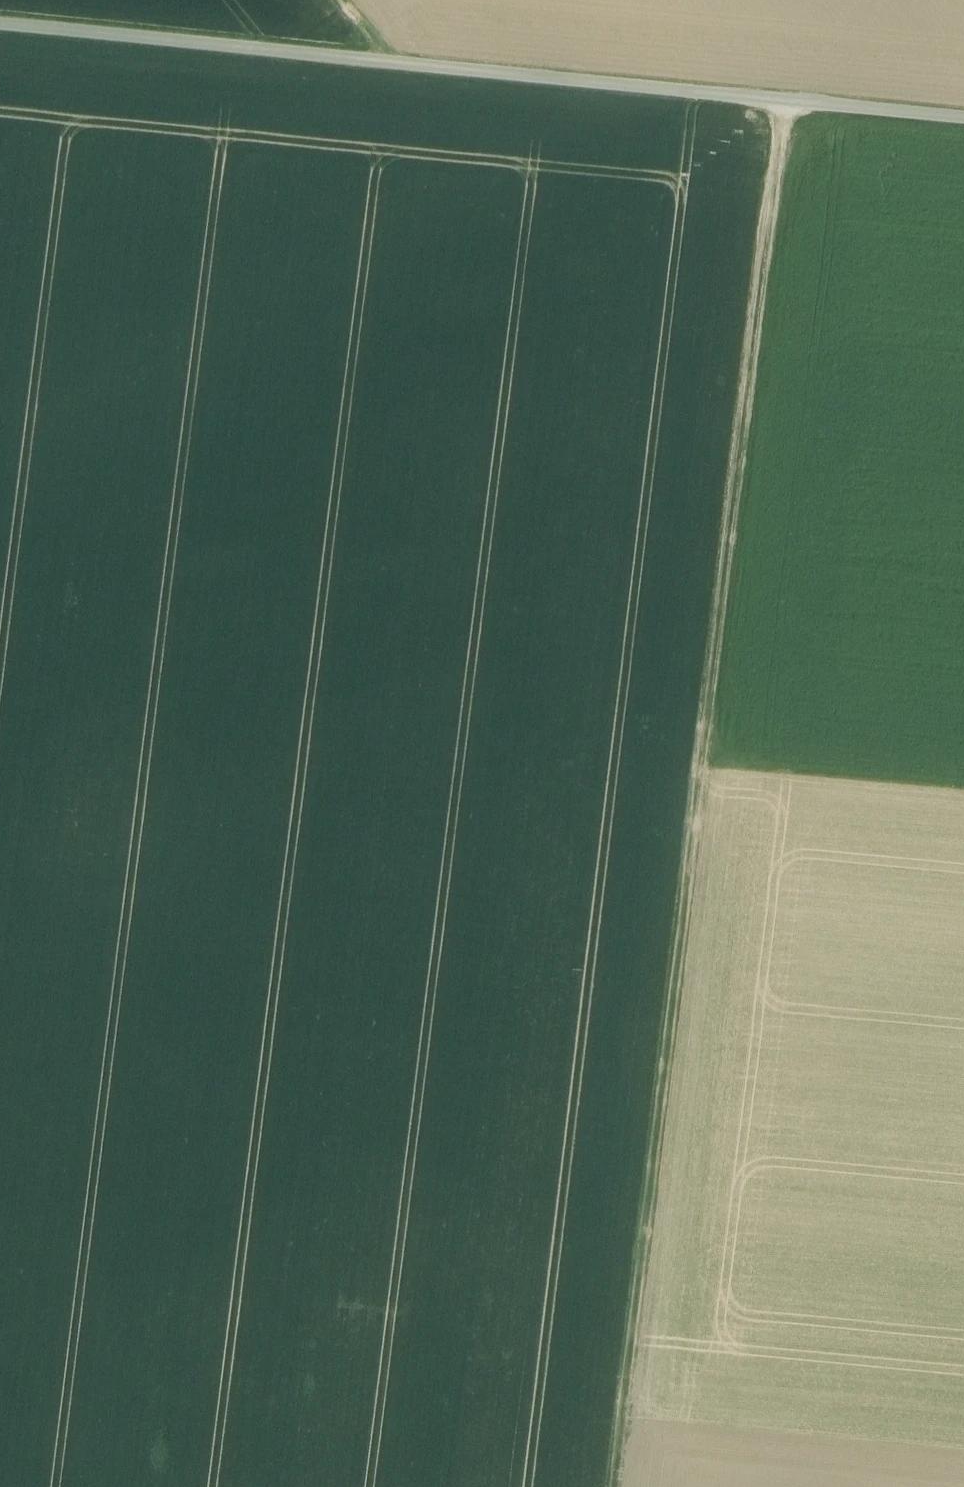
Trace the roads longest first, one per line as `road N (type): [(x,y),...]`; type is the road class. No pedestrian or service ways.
road 1 (track): [(789,101),(618,1486)]
road 2 (unclassified): [(963,118),(0,24)]

